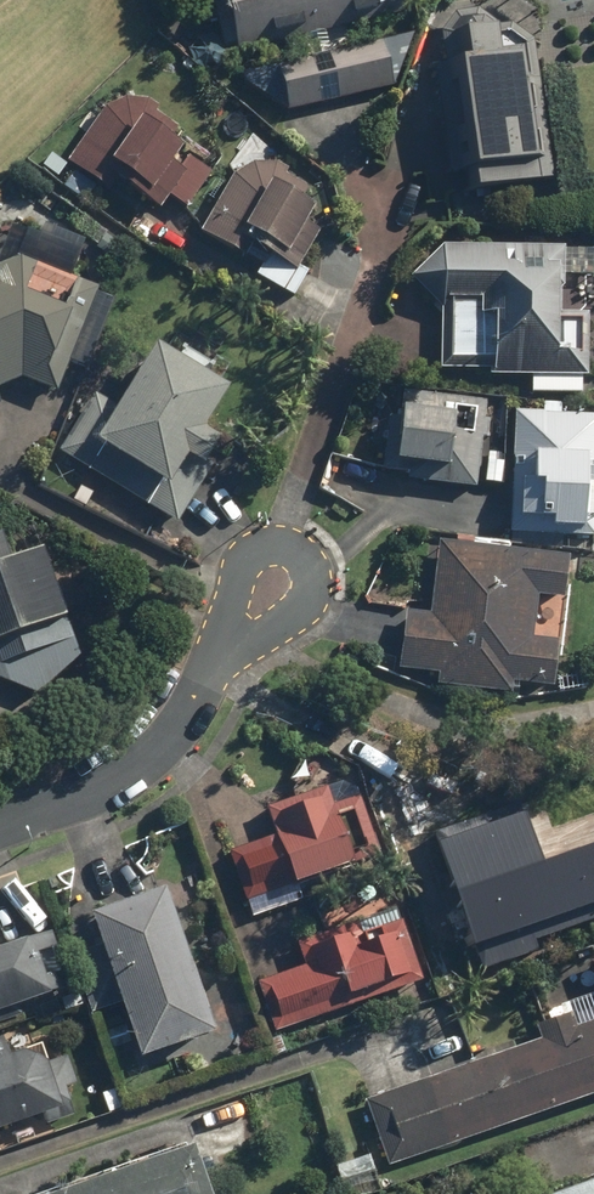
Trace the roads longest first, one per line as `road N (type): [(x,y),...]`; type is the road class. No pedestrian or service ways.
road 1 (residential): [(0,829),(89,801),(132,772),(164,739),(210,658)]
road 2 (residential): [(210,658),(242,562),(257,546),(291,548),(311,581),(306,596),(253,640)]

